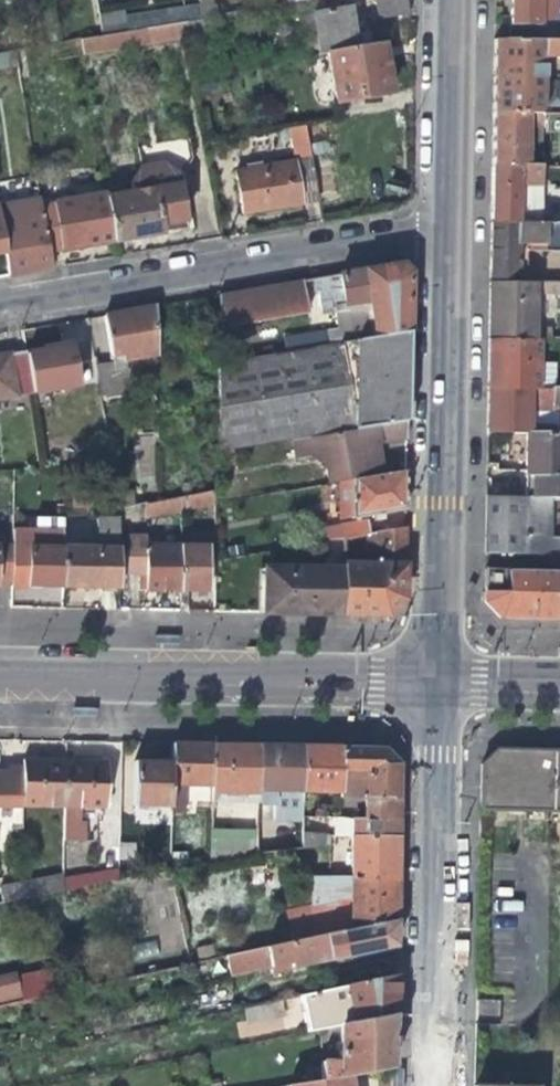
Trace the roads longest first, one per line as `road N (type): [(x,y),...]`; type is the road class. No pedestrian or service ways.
road 1 (secondary): [(431,681),(450,221)]
road 2 (residential): [(0,302),(450,221)]
road 3 (secondary): [(0,671),(431,681)]
road 4 (secondary): [(423,1085),(431,681)]
road 5 (secondary): [(450,221),(452,0)]
road 6 (secondary): [(431,681),(559,683)]

